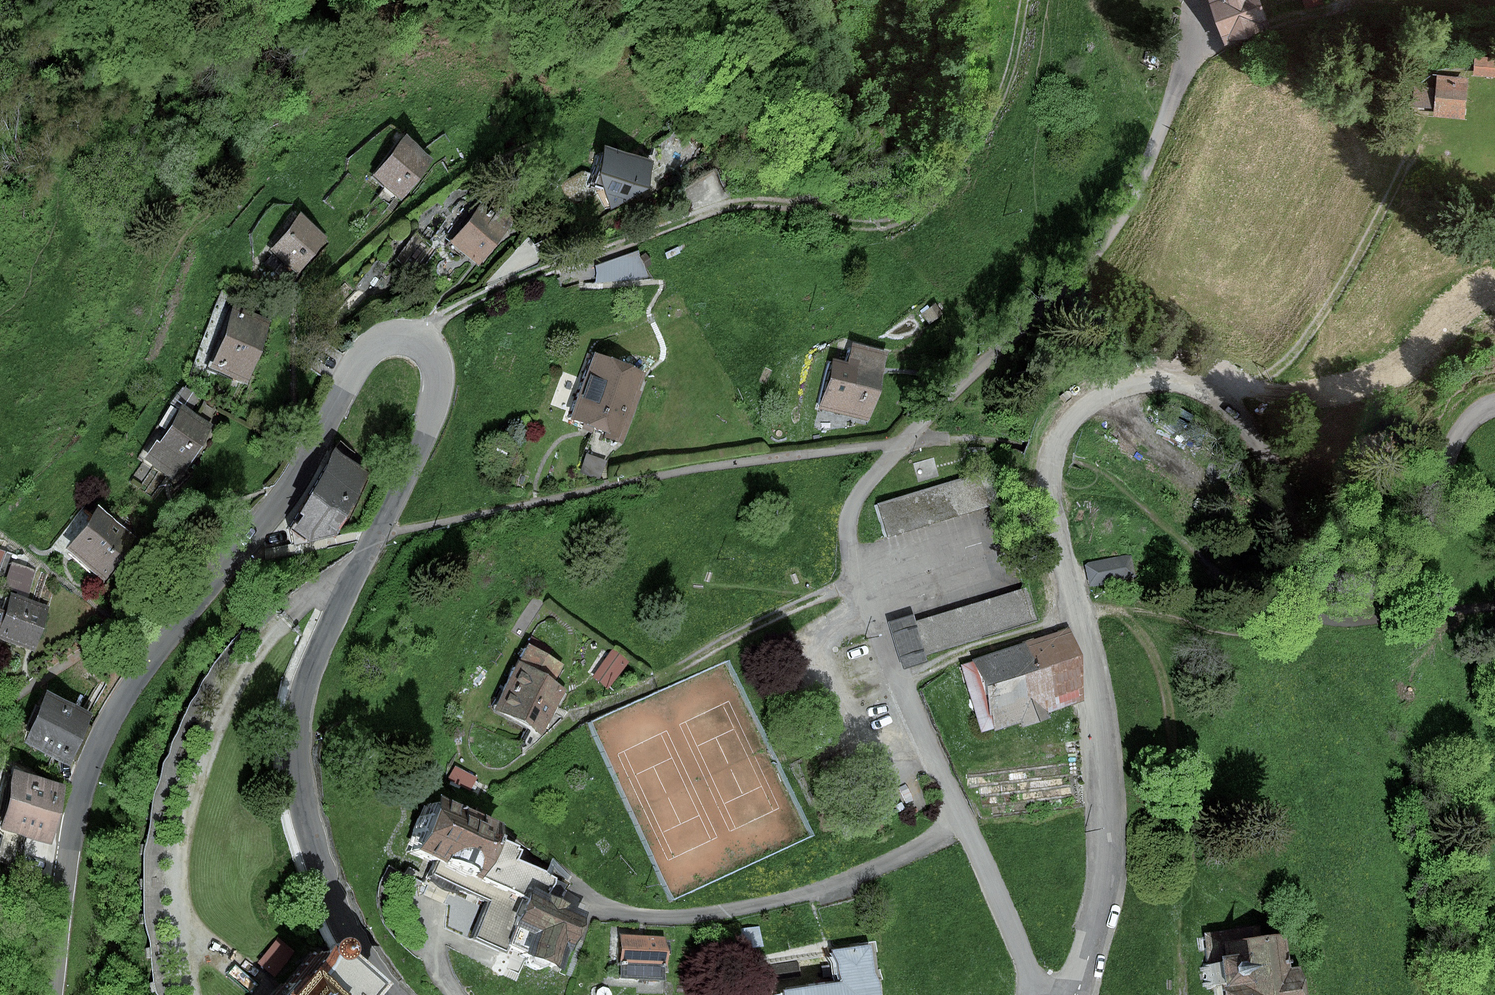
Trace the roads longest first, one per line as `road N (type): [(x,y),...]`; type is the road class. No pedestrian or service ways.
road 1 (tertiary): [(393,994),(344,926),(318,860),(297,738),(311,669),(431,418),(435,363),(426,347),(403,338),(369,349),(295,480),(159,649),(102,736),(70,836),(51,994)]
road 2 (residential): [(1494,406),(1461,429),(1405,563),(1380,587),(1356,591),(1311,566),(1255,437),(1218,394),(1175,383),(1133,386),(1086,406),(1062,433),(1052,477),(1059,547),(1093,674),(1109,807),(1103,905),(1078,994)]
road 3 (track): [(415,341),(504,284),(738,203),(881,227),(932,197),(999,108),(1024,0)]
road 4 (unclassified): [(901,442),(855,498),(848,534),(858,577),(884,658),(1038,994)]
road 5 (track): [(1494,299),(1378,392),(1348,403),(1259,381),(1189,386)]
road 6 (track): [(1259,381),(1284,366),(1330,308),(1415,150),(1458,129)]
road 7 (track): [(868,226),(852,251),(833,258),(754,258),(610,334)]
road 8 (track): [(897,686),(971,650),(1079,618)]

